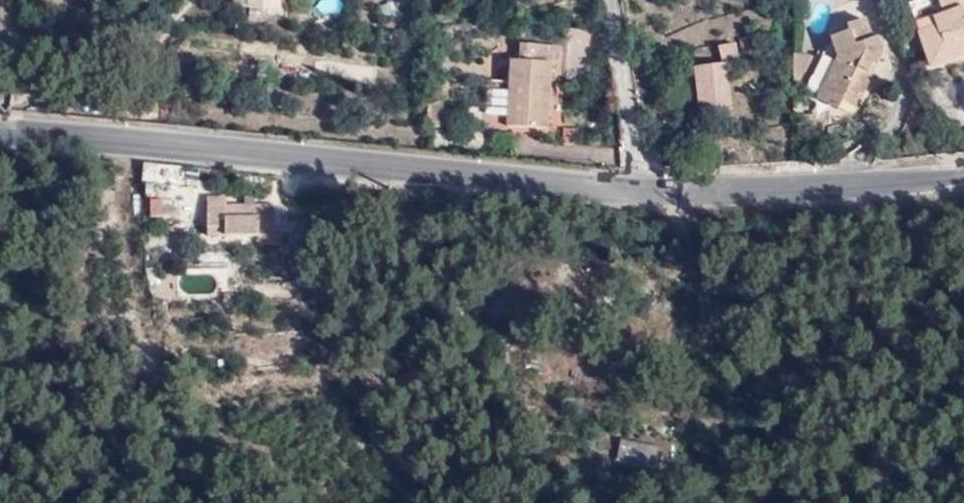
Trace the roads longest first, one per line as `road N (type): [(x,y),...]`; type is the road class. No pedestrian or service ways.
road 1 (tertiary): [(0,133),(647,191),(963,176)]

